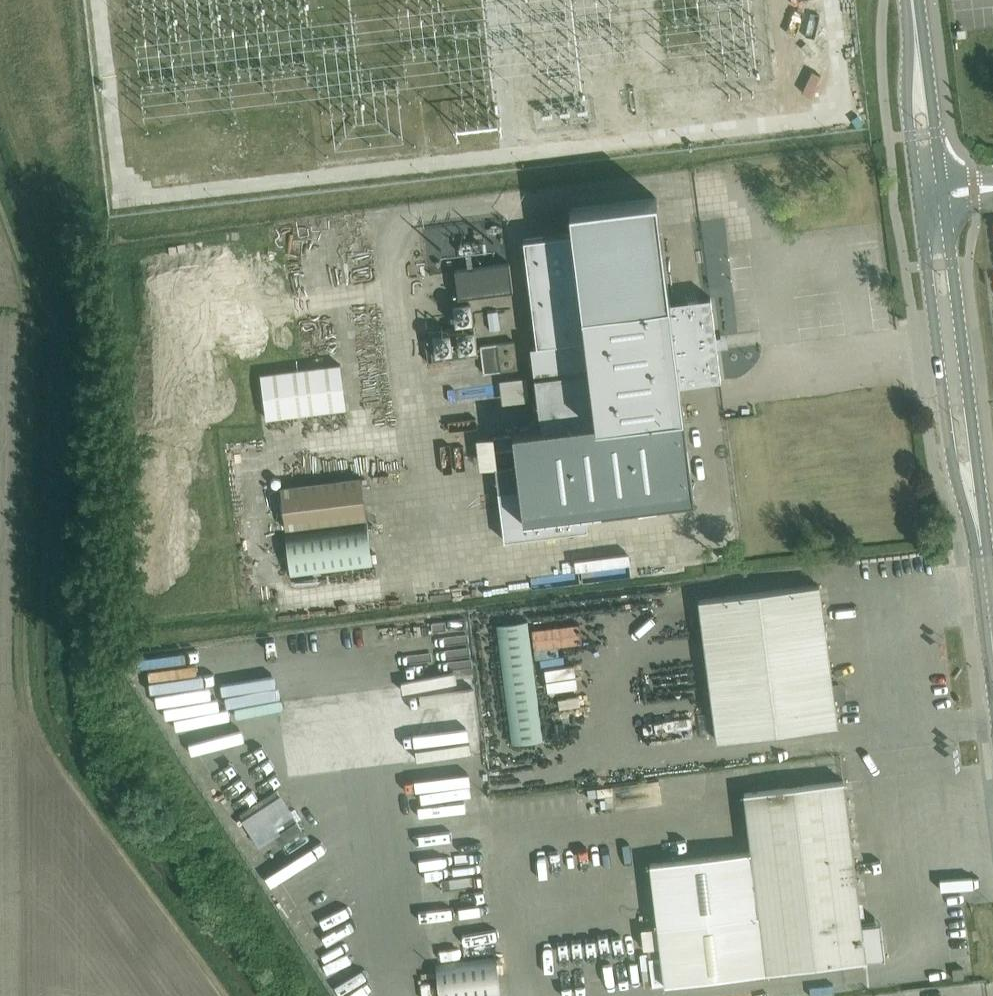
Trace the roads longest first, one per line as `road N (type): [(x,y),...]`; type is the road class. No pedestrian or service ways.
road 1 (secondary): [(919,212),(952,462),(981,546)]
road 2 (secondary): [(981,546),(944,209)]
road 3 (secondary): [(916,35),(908,115),(916,184)]
road 4 (secondary): [(941,182),(916,35)]

